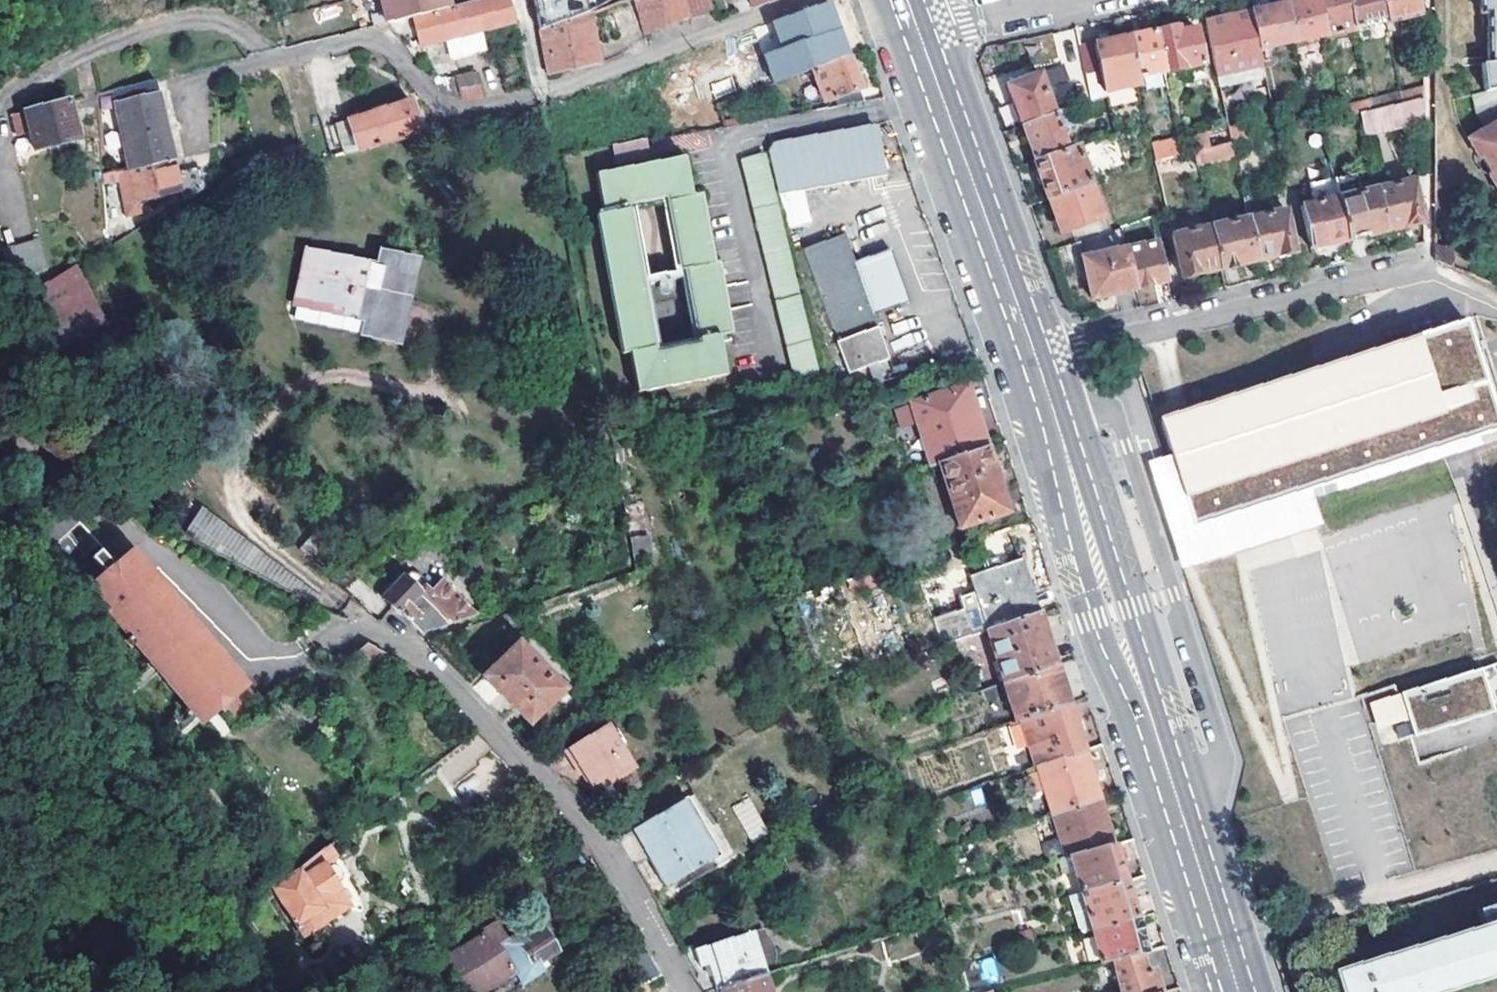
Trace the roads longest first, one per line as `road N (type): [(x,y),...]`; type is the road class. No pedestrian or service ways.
road 1 (secondary): [(1036,358),(1238,991)]
road 2 (residential): [(688,991),(607,854),(438,671),(366,625)]
road 3 (residential): [(194,142),(192,96),(206,78),(356,41),(396,54),(457,114),(542,95)]
road 4 (residential): [(1428,271),(1397,271),(1036,358)]
road 5 (secondary): [(921,37),(1036,358)]
road 6 (residential): [(542,95),(801,0)]
road 7 (residential): [(921,37),(1066,0)]

